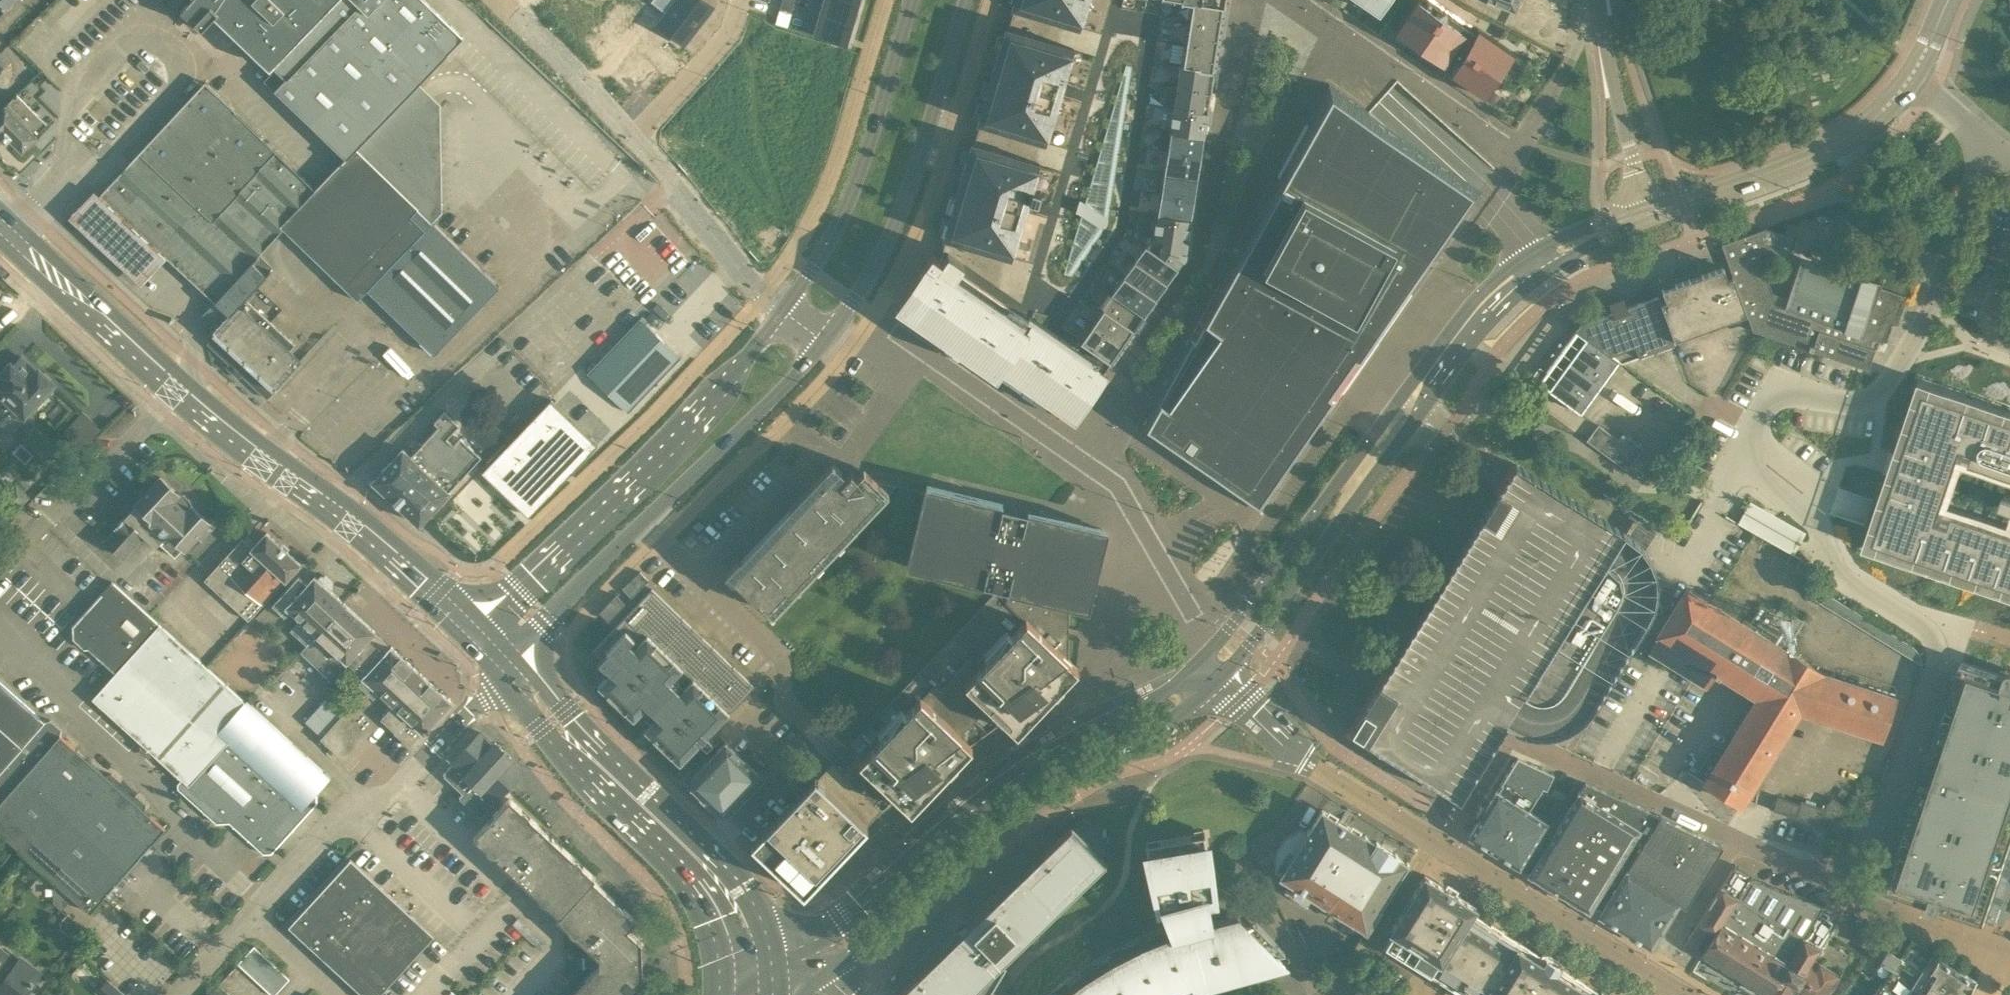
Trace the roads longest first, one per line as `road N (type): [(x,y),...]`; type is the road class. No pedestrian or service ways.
road 1 (residential): [(1838,886),(1900,779),(1939,651),(1923,628),(1848,581),(1810,502),(1745,451),(1776,391),(1851,405),(1882,391),(1934,308),(1986,148)]
road 2 (residential): [(1685,994),(1314,764),(1225,674)]
road 3 (tertiary): [(1204,657),(1160,695),(980,801),(841,923),(778,961)]
road 4 (tertiary): [(834,960),(892,925),(1031,805),(1165,724),(1225,674)]
road 5 (primary): [(787,312),(478,629)]
road 6 (residential): [(787,312),(613,108),(499,0)]
road 7 (secondary): [(478,629),(179,387)]
road 8 (primary): [(823,341),(881,259),(967,0)]
road 9 (tertiary): [(1225,674),(1418,419),(1430,367)]
road 10 (tertiary): [(1430,367),(1204,657)]
road 11 (residential): [(263,902),(346,810),(398,787),(486,693),(507,656)]
road 12 (residential): [(1838,886),(1524,740)]
road 13 (primary): [(912,0),(848,203),(787,312)]
road 14 (tertiary): [(1645,215),(1803,159),(1863,126),(1905,85)]
road 15 (primary): [(705,863),(561,728),(507,656)]
road 16 (unclassified): [(263,902),(162,811),(161,791),(80,717),(79,699)]
road 17 (tertiary): [(1430,367),(1545,256),(1645,215)]
road 18 (primary): [(639,530),(823,341)]
road 19 (secondary): [(179,387),(0,223)]
road 20 (tertiary): [(1600,0),(1645,215)]
road 21 (unclassified): [(639,530),(783,660),(783,675)]
road 22 (primary): [(507,656),(639,530)]
road 23 (unclassified): [(60,507),(179,387)]
road 24 (primary): [(778,961),(748,896),(705,863)]

